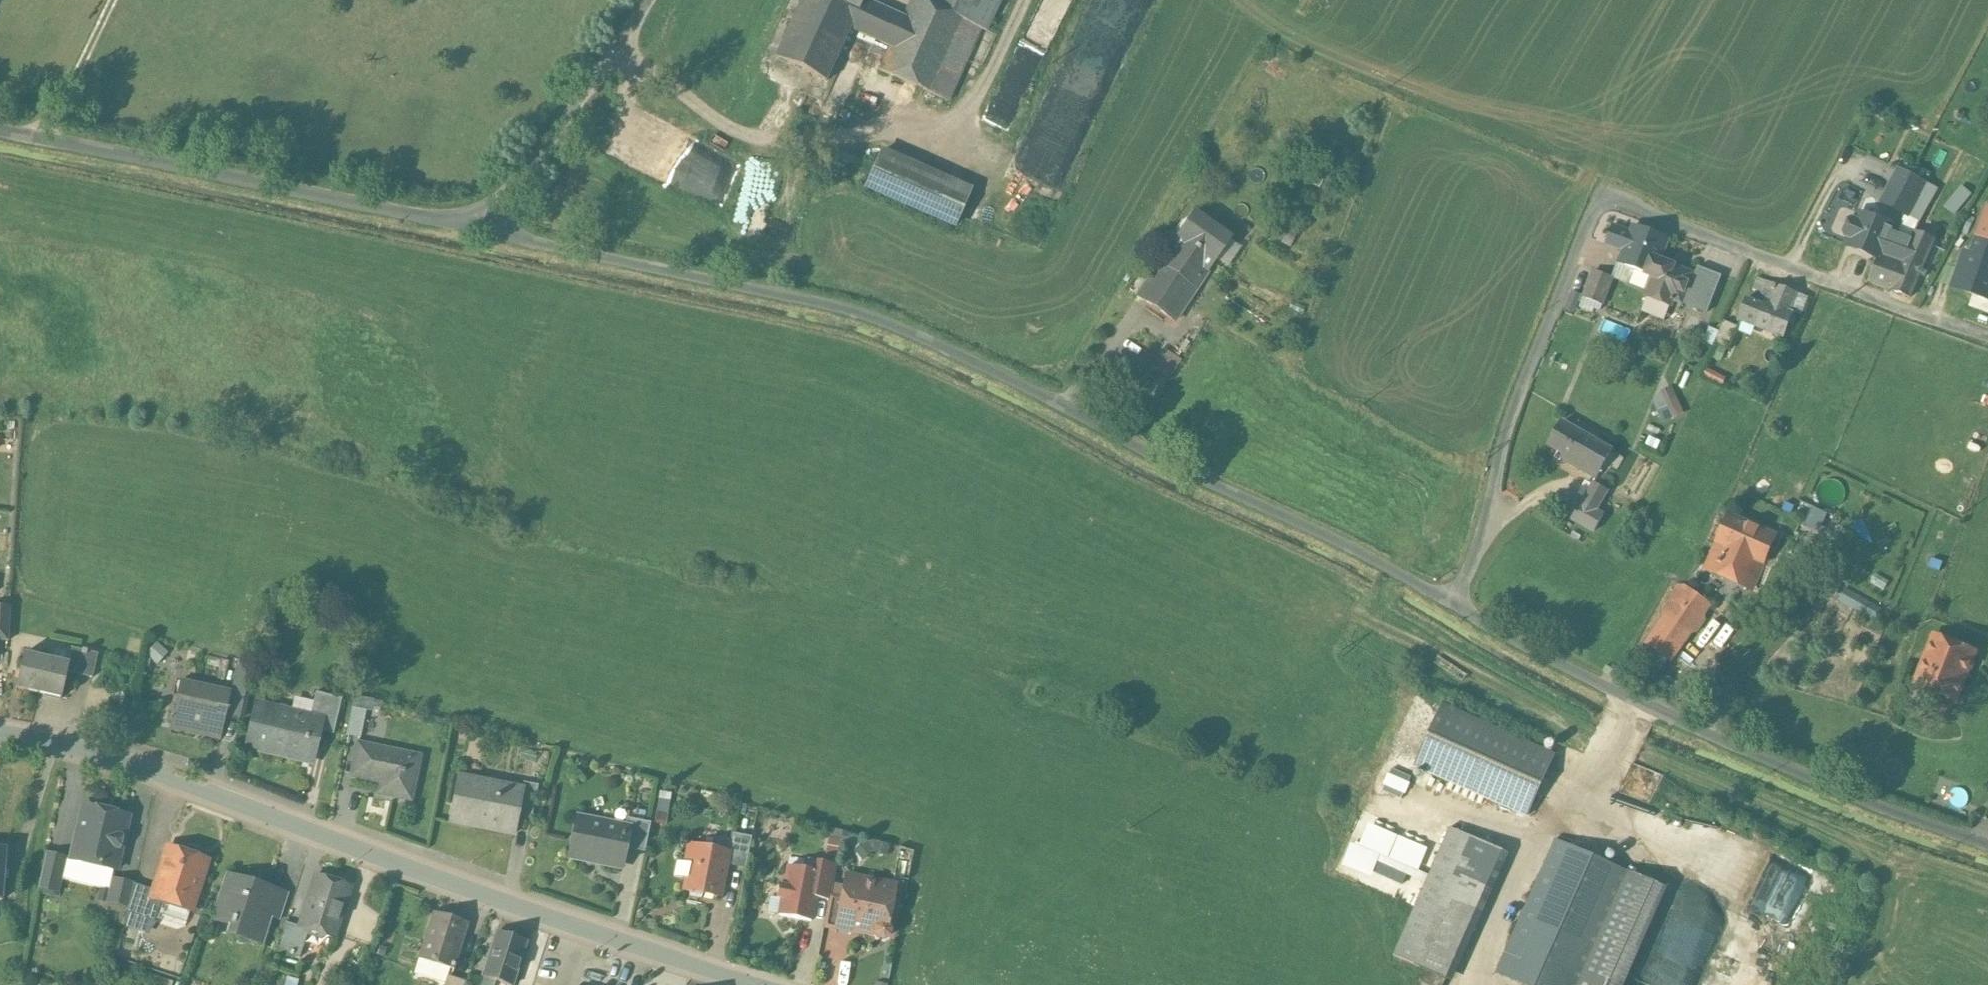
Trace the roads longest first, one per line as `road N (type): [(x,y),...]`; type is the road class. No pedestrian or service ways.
road 1 (unclassified): [(1458,604),(860,314),(481,227)]
road 2 (residential): [(1458,604),(1499,445),(1603,194),(1987,338)]
road 3 (tertiary): [(0,735),(51,741),(184,781),(744,984)]
road 4 (unclassified): [(1987,843),(1650,709),(1458,604)]
road 5 (unclassified): [(481,227),(0,132)]
road 6 (unclassified): [(481,227),(647,0)]

